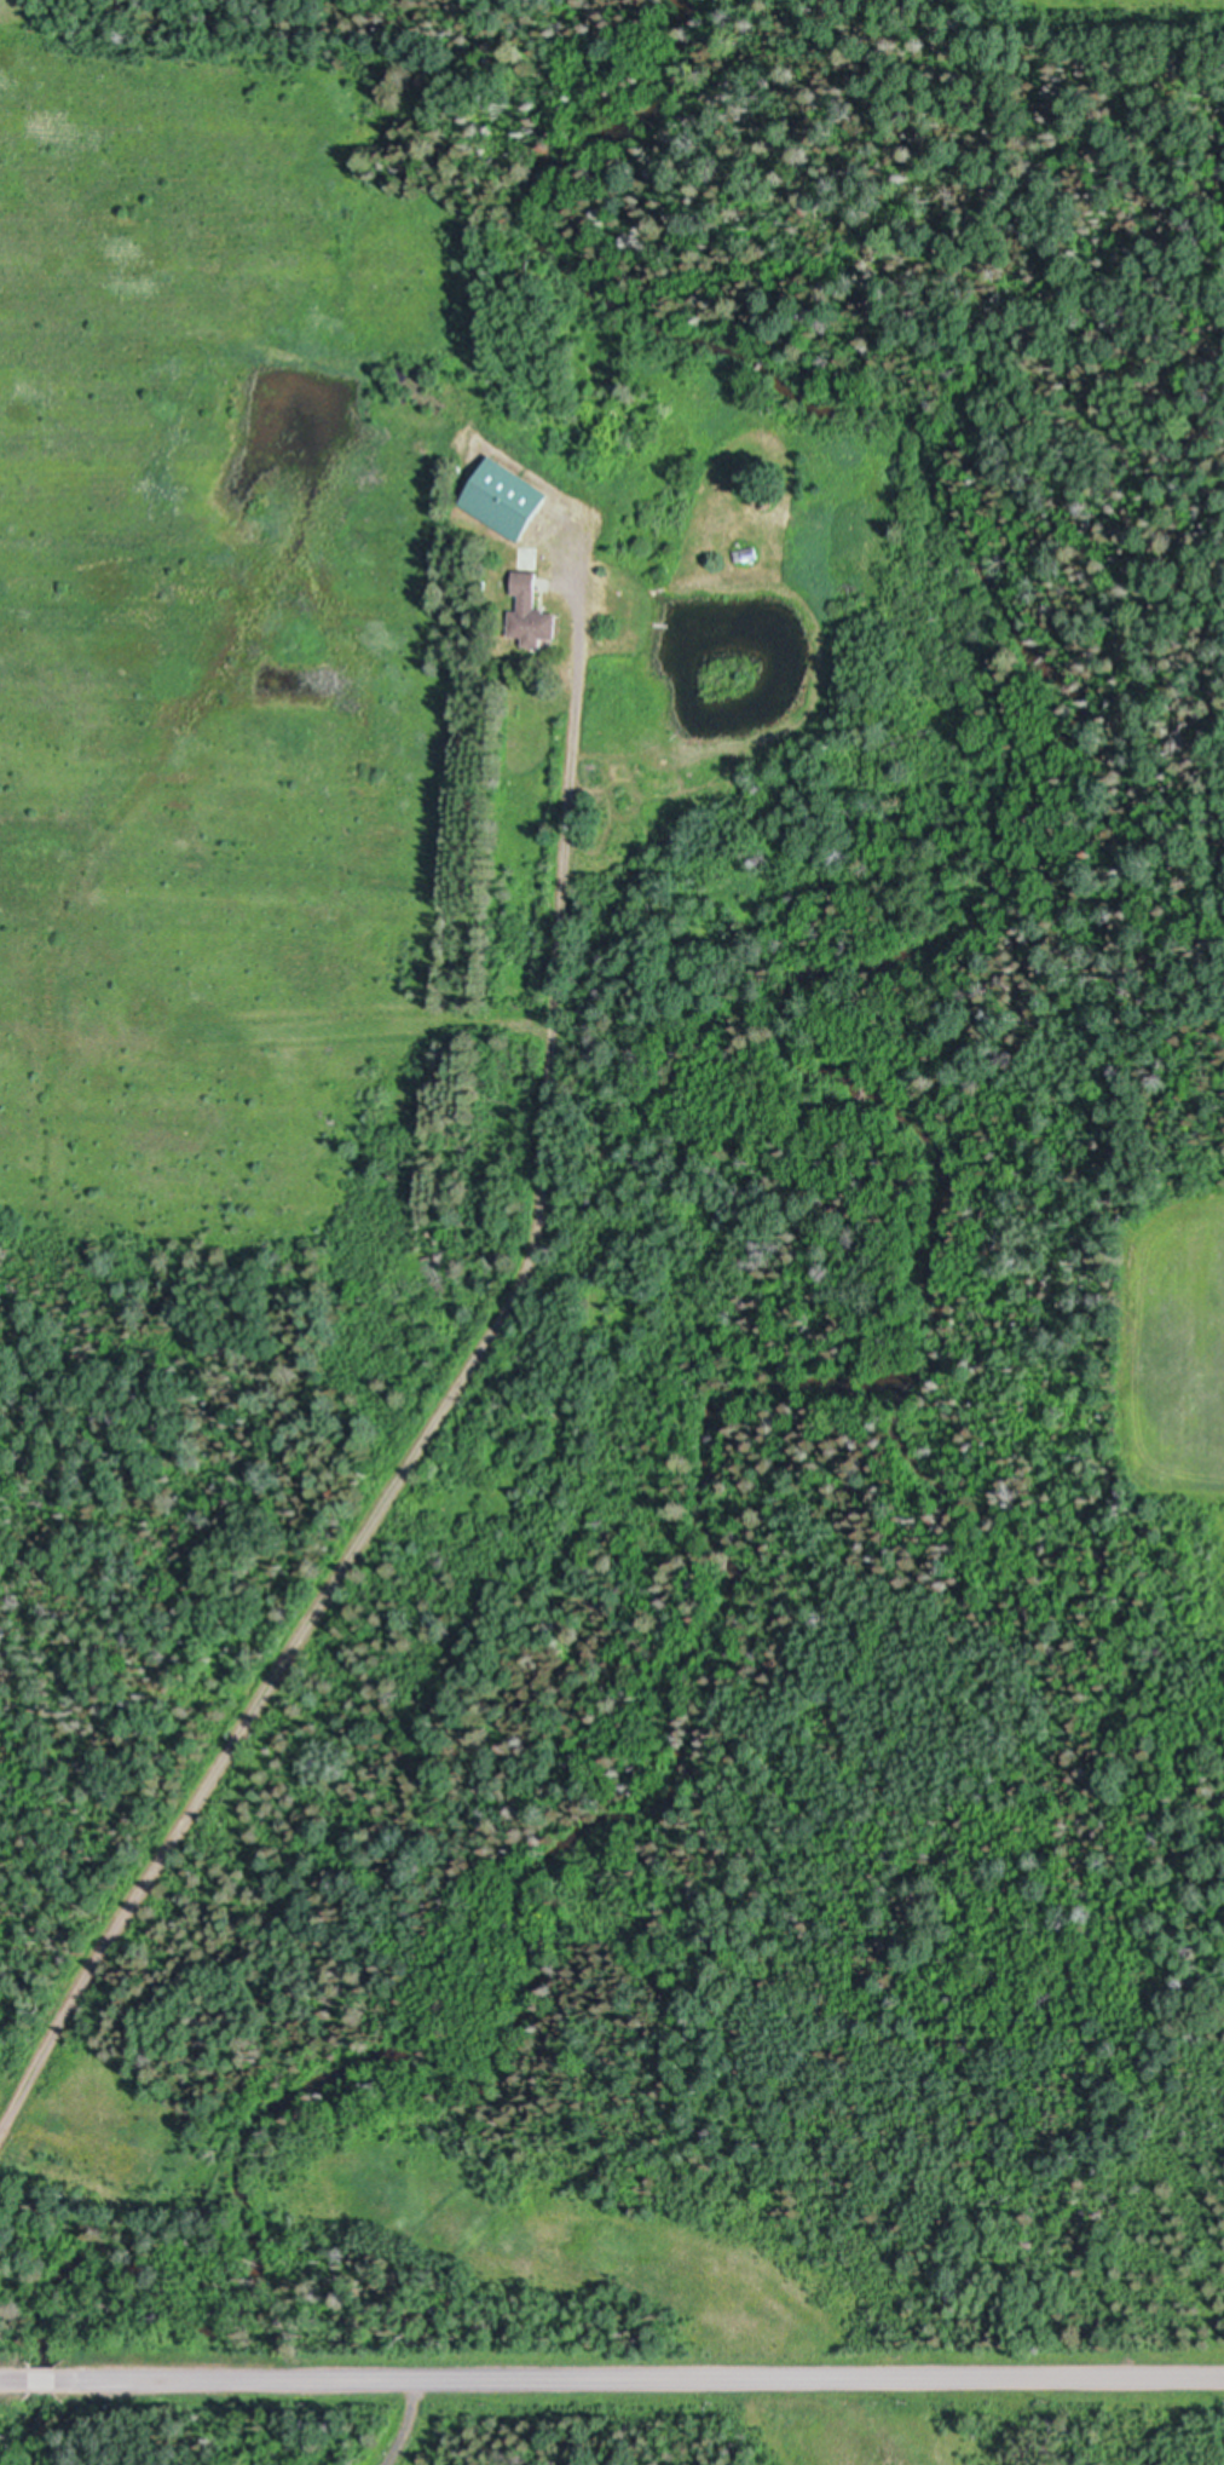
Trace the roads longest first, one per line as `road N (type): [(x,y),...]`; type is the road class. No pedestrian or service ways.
road 1 (residential): [(67,2382),(1223,2382)]

